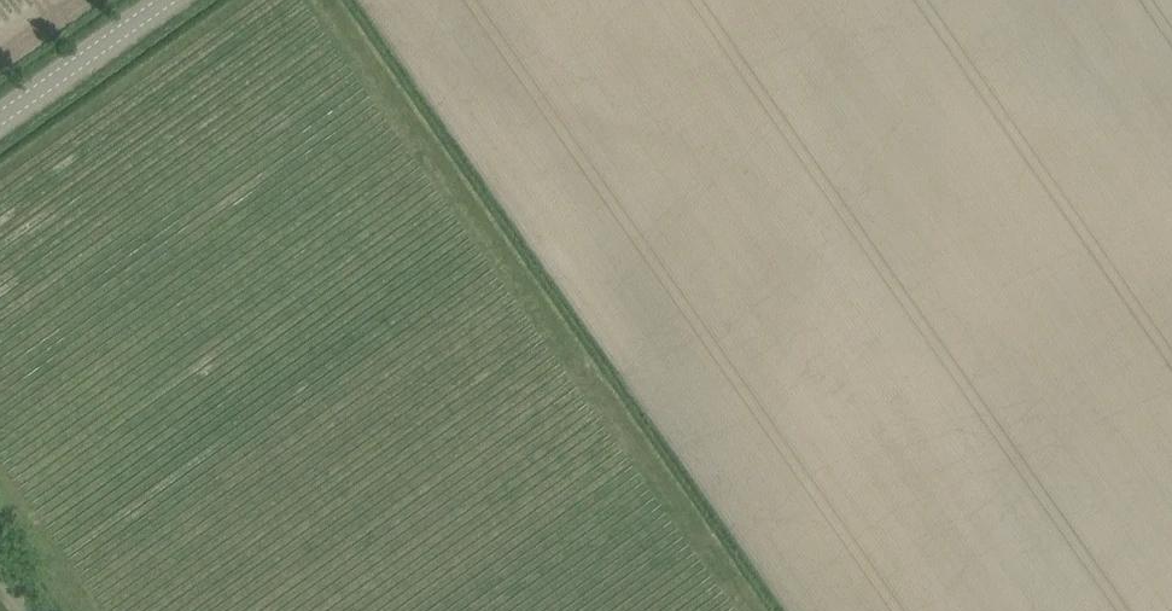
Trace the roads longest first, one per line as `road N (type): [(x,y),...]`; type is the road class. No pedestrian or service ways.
road 1 (tertiary): [(0,115),(162,0)]

